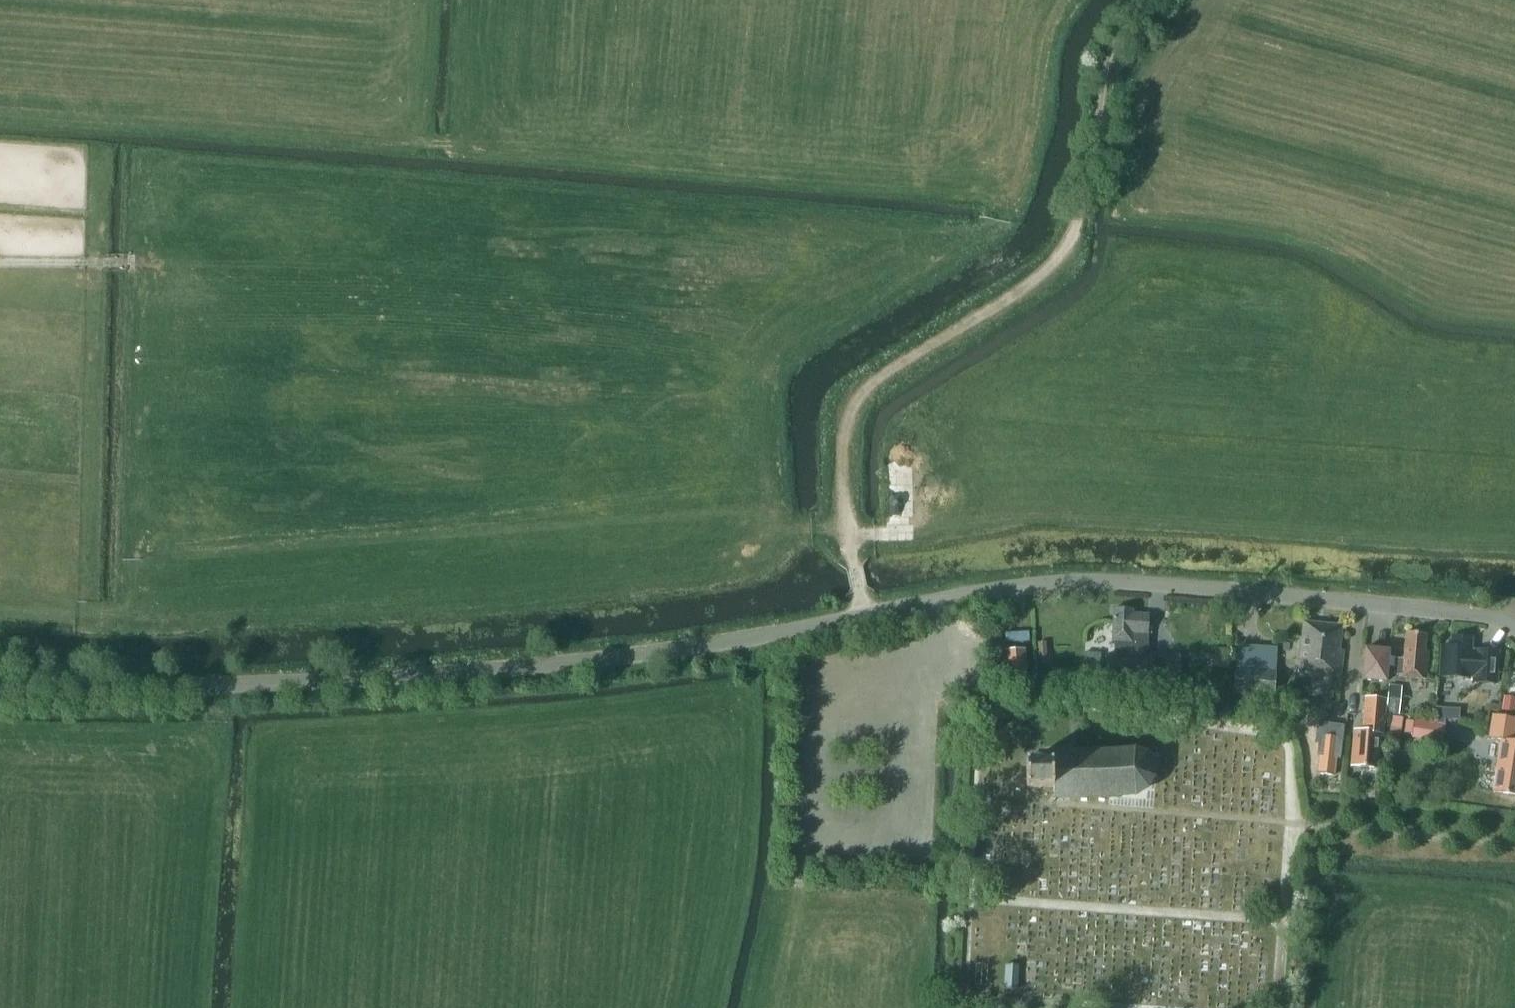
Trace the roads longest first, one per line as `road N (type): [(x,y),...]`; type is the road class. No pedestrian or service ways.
road 1 (unclassified): [(1514,631),(1491,621),(1295,600),(1026,590),(559,665),(306,684),(0,678)]

